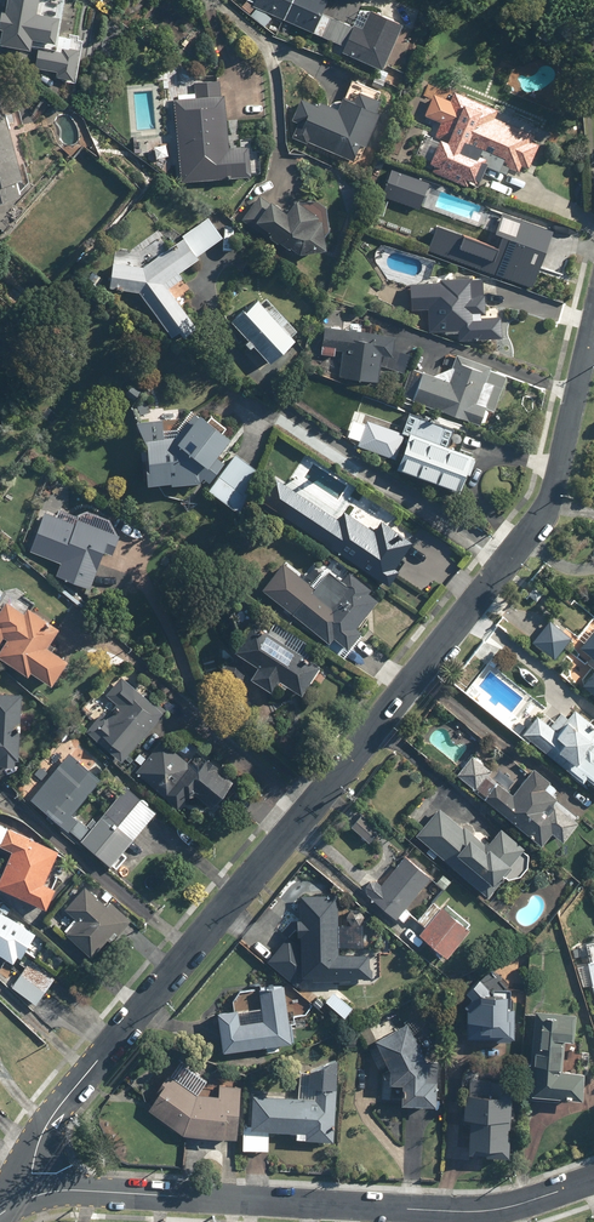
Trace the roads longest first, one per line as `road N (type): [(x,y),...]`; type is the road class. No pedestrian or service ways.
road 1 (residential): [(28,1198),(59,1111),(539,520),(557,477),(593,320)]
road 2 (residential): [(28,1198),(62,1191),(436,1211),(486,1209),(593,1179)]

